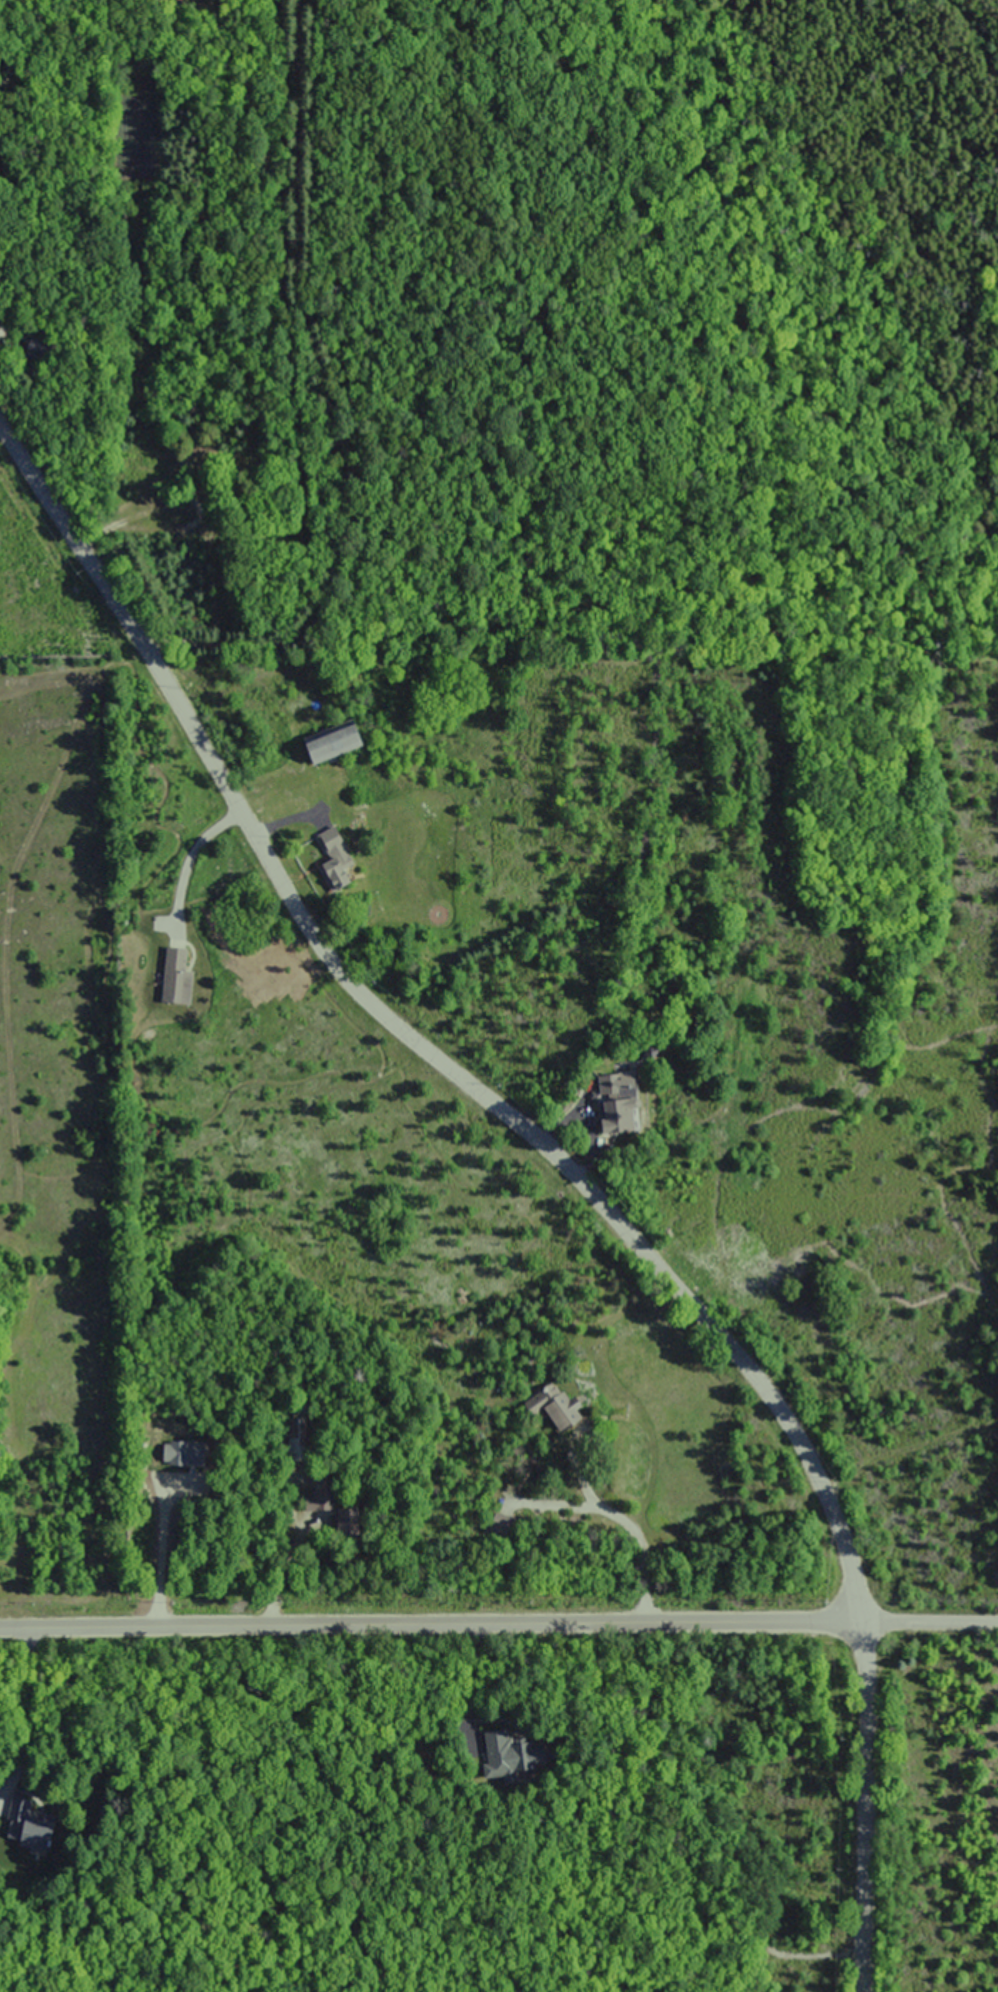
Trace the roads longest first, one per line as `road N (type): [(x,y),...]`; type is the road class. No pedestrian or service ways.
road 1 (residential): [(859,1991),(863,1624),(847,1552),(794,1429),(725,1337),(590,1188),(385,1019),(329,958),(0,421)]
road 2 (residential): [(0,1628),(997,1624)]

